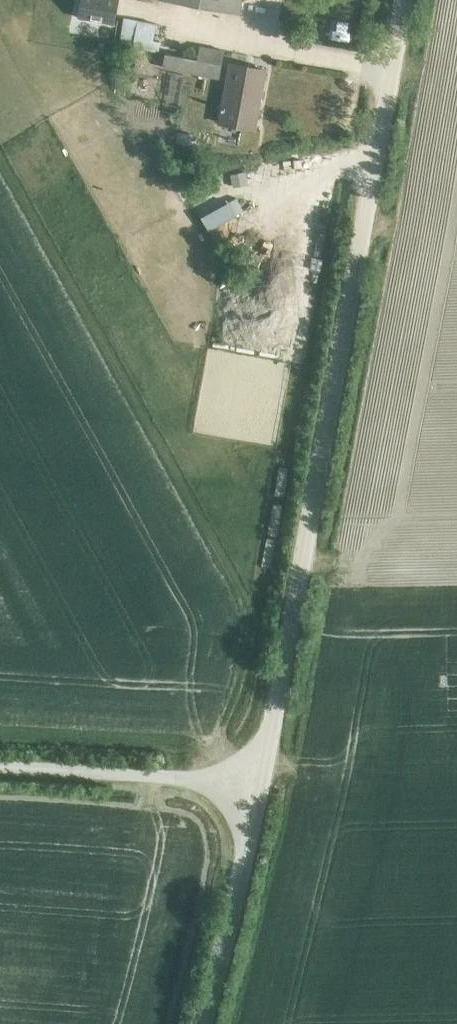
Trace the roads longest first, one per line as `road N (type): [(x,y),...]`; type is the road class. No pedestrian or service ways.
road 1 (unclassified): [(269,737),(404,0)]
road 2 (unclassified): [(0,766),(191,779)]
road 3 (unclassified): [(203,1023),(248,845)]

